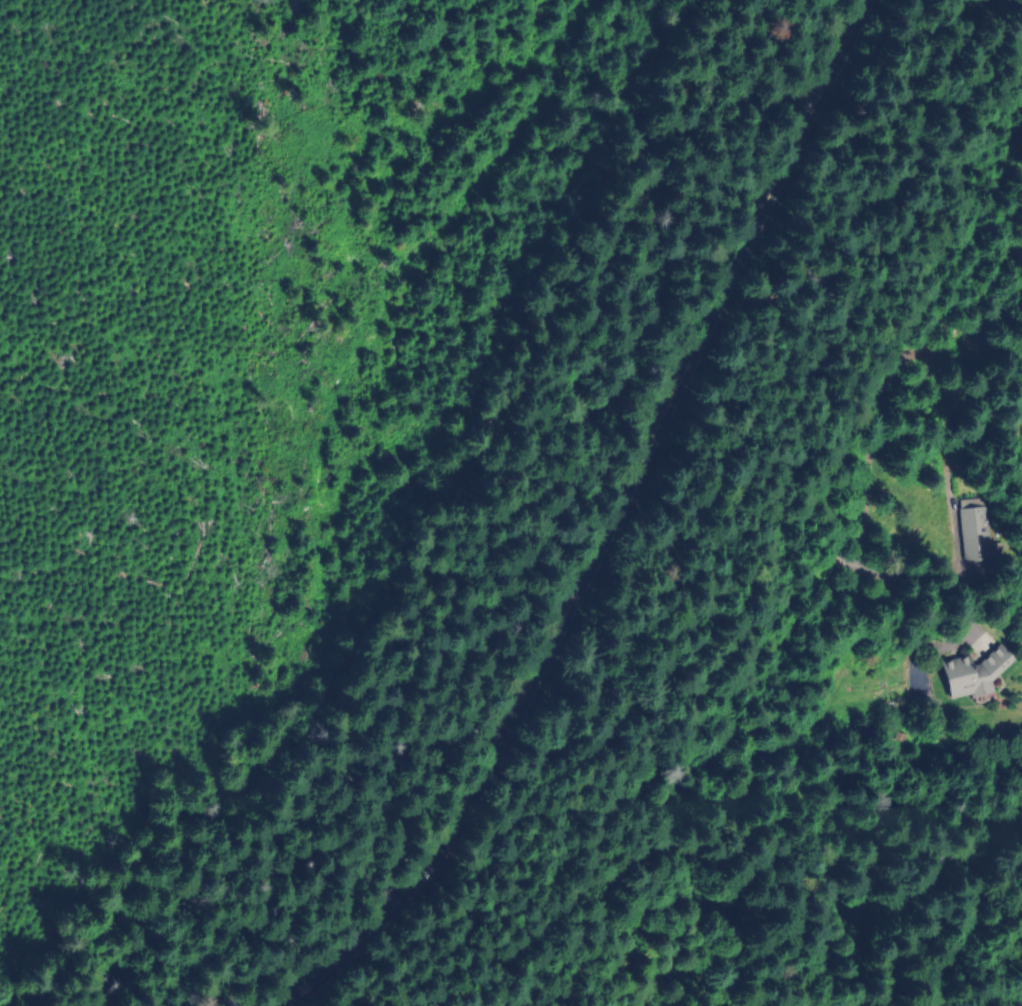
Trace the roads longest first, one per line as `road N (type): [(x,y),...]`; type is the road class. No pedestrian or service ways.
road 1 (tertiary): [(873,0),(545,675),(372,952),(308,1005)]

